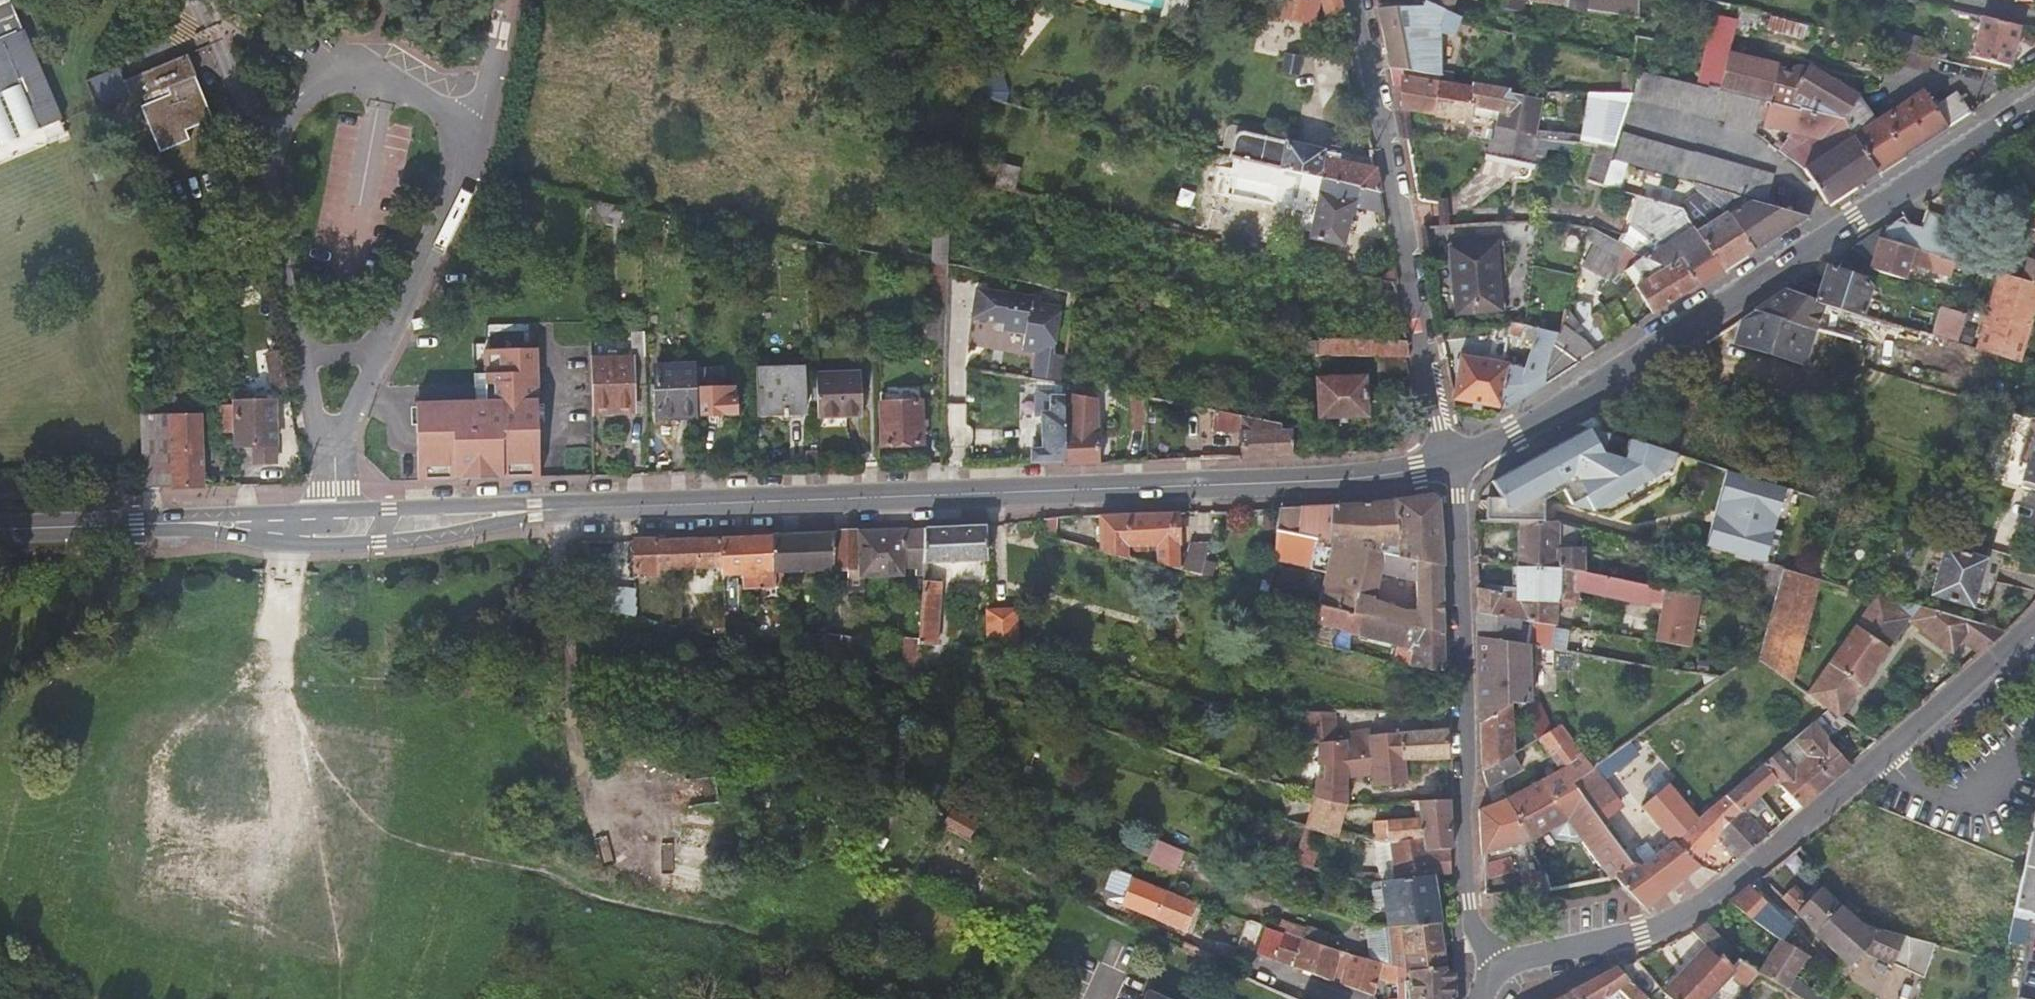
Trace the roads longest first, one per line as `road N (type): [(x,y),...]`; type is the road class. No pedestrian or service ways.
road 1 (secondary): [(610,508),(1302,481),(1451,463)]
road 2 (secondary): [(1451,463),(1526,426),(2034,105)]
road 3 (residential): [(1501,983),(1641,937),(1728,891),(2034,621)]
road 4 (secondary): [(0,538),(189,534),(379,544),(610,508)]
road 5 (secondary): [(610,508),(0,522)]
road 6 (tertiary): [(1451,463),(1468,919),(1501,983)]
road 7 (residential): [(1451,463),(1359,0)]

